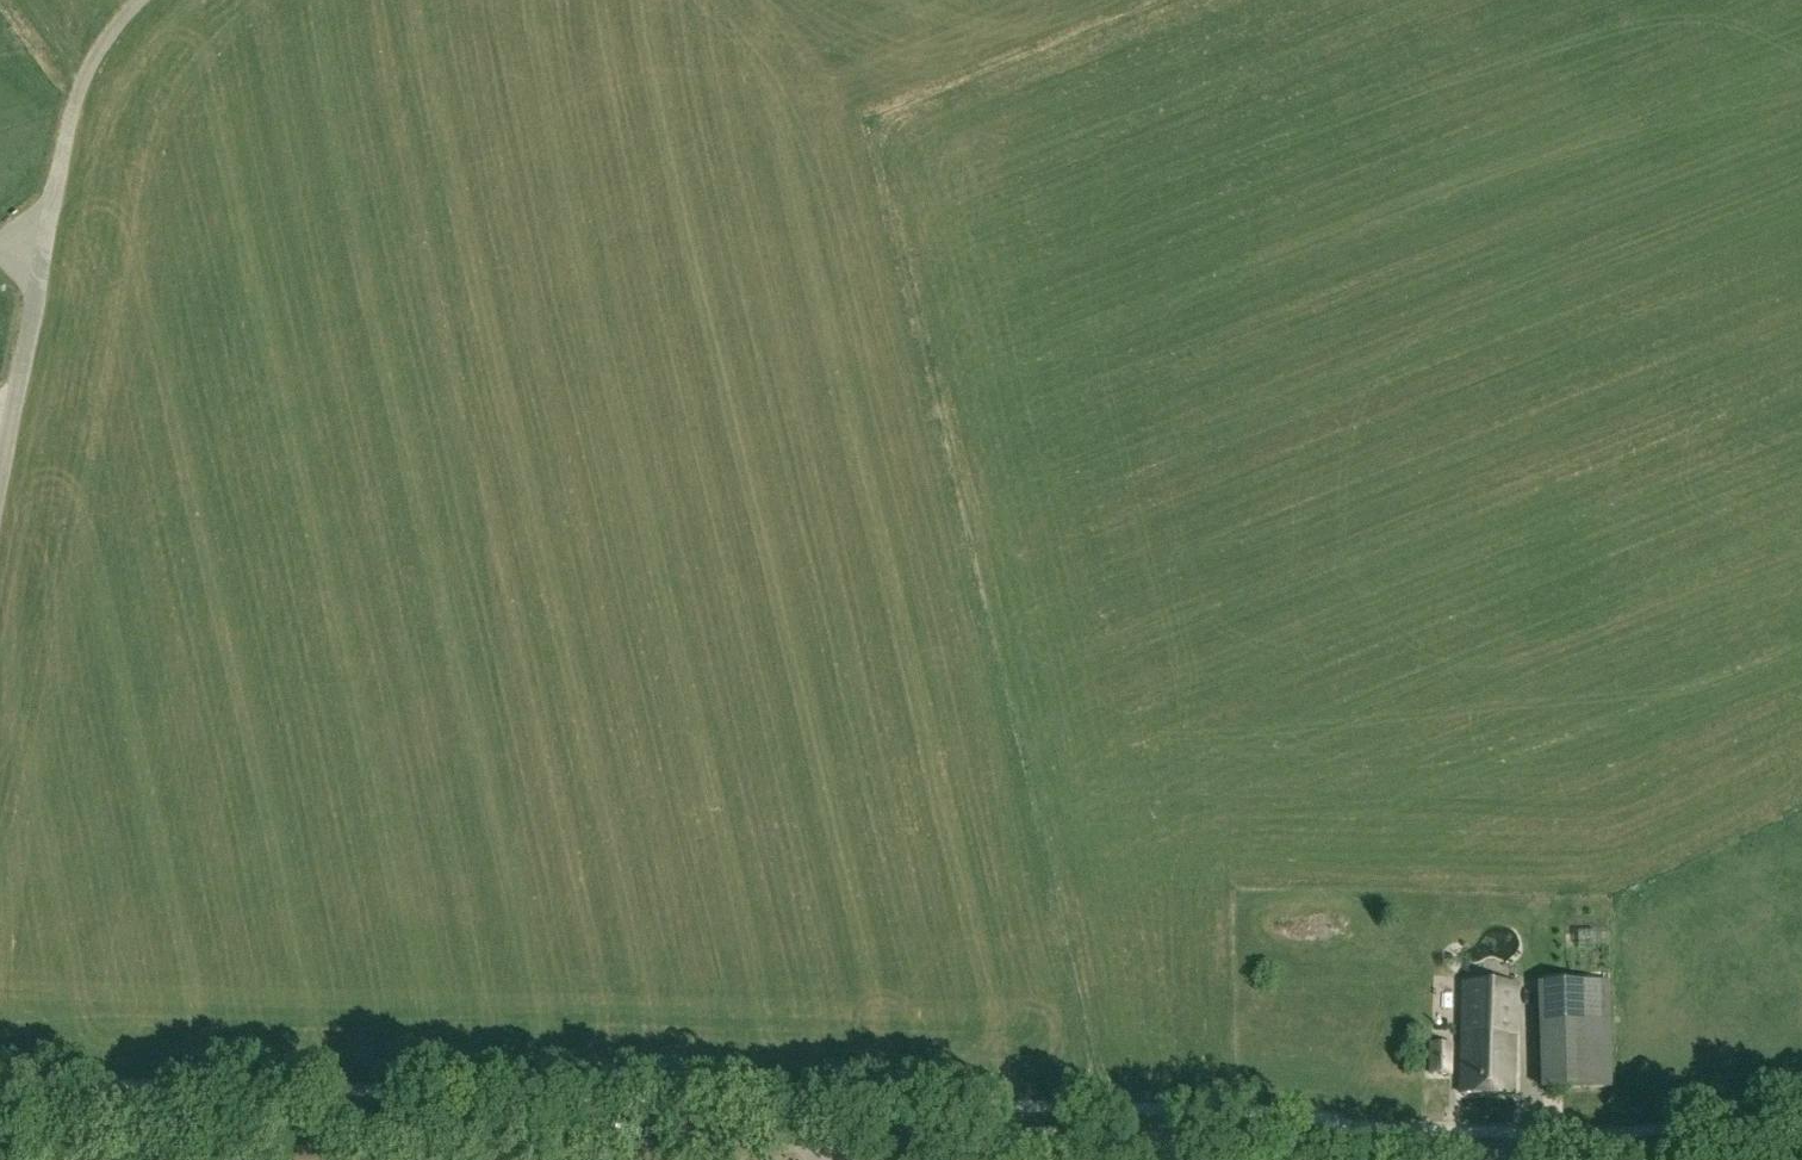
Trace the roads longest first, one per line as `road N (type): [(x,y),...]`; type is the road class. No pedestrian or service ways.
road 1 (tertiary): [(1801,1156),(633,1114),(0,1108)]
road 2 (unclassified): [(0,471),(70,112),(99,47),(138,0)]

